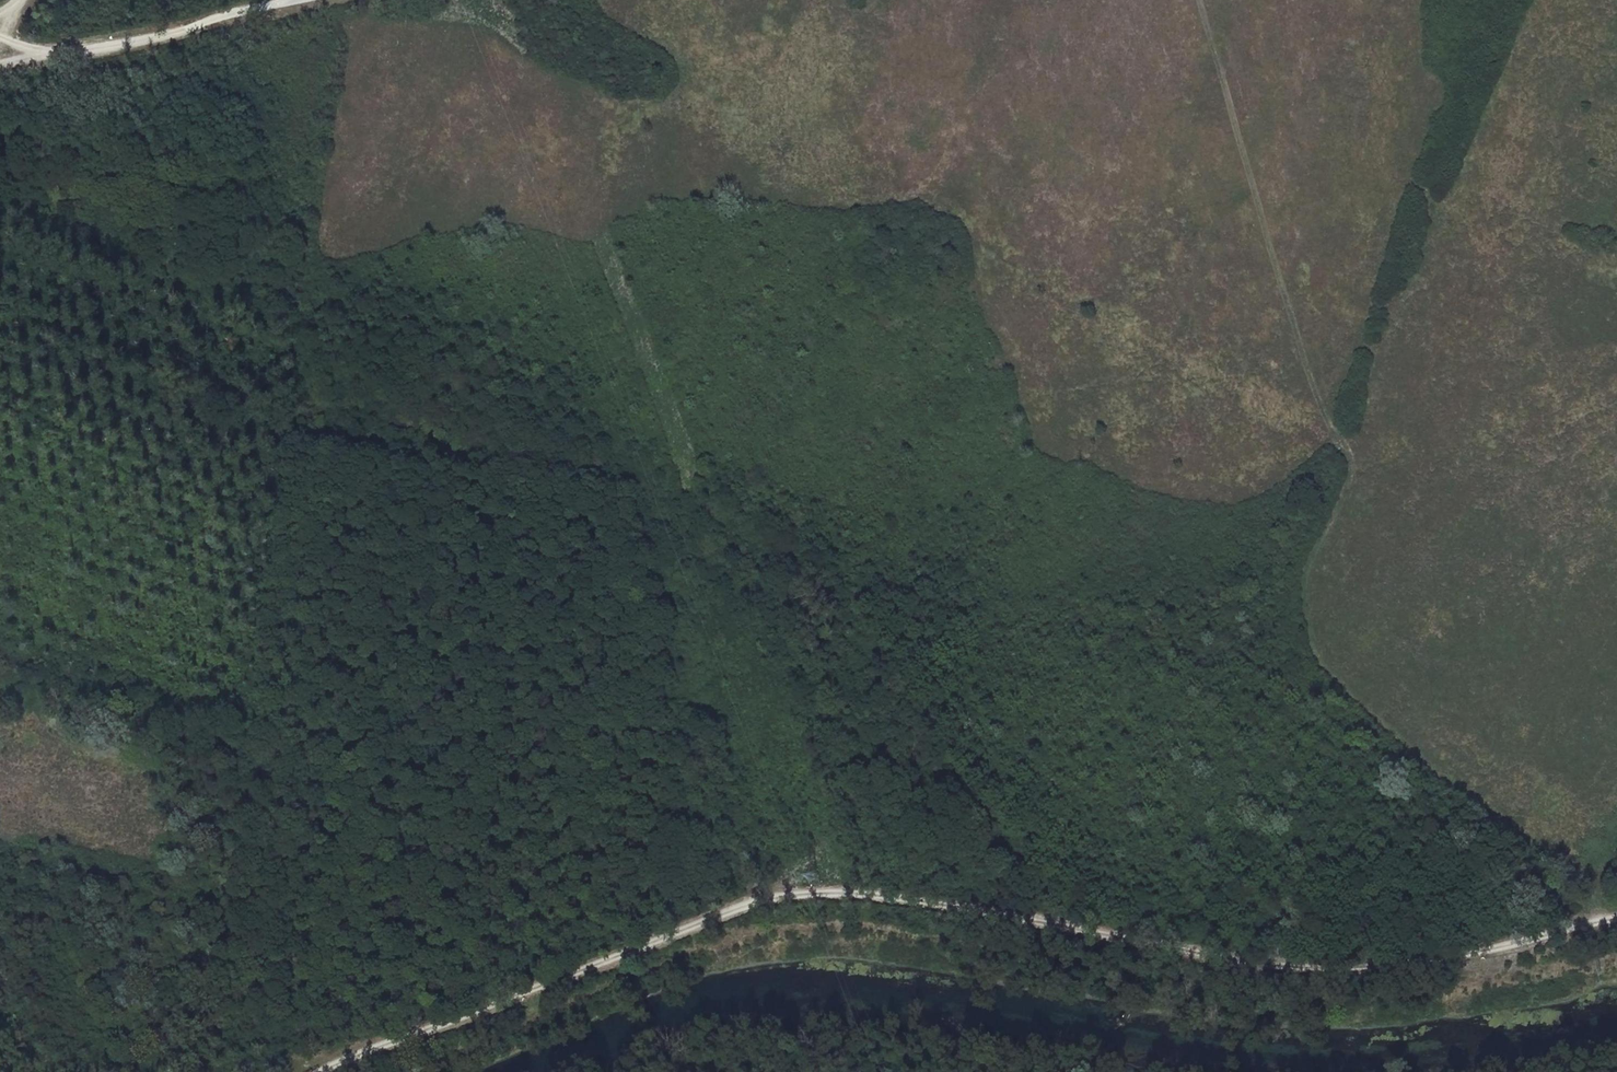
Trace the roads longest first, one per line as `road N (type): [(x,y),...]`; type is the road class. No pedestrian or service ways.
road 1 (track): [(1616,919),(1456,957),(1365,967),(1265,965),(866,894),(799,893),(737,907),(326,1071)]
road 2 (track): [(0,34),(52,53),(157,39),(295,0)]

